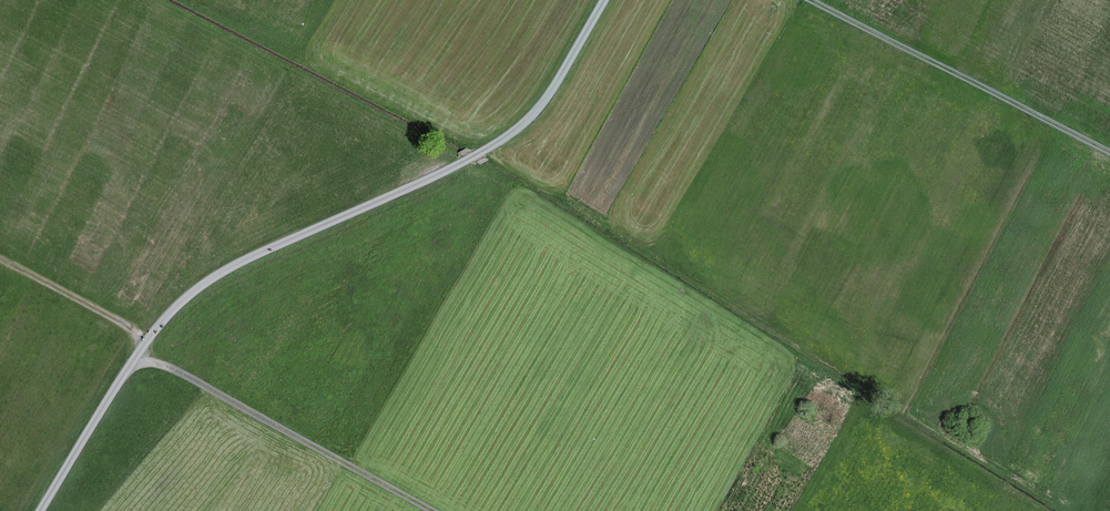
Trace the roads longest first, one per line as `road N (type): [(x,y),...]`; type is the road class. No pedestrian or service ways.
road 1 (track): [(605,0),(552,92),(511,135),(245,260),(190,294),(152,333),(39,510)]
road 2 (track): [(138,353),(440,510)]
road 3 (track): [(817,0),(1109,151)]

